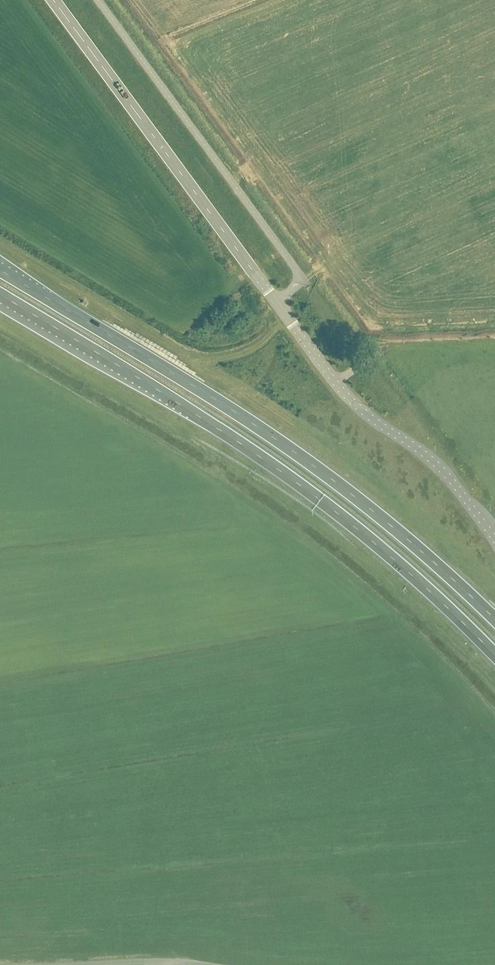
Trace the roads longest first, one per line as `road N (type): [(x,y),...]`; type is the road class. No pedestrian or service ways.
road 1 (unclassified): [(494,539),(428,455),(345,395),(54,0)]
road 2 (trunk): [(0,294),(287,475),(494,656)]
road 3 (trunk): [(494,621),(302,457),(0,269)]

